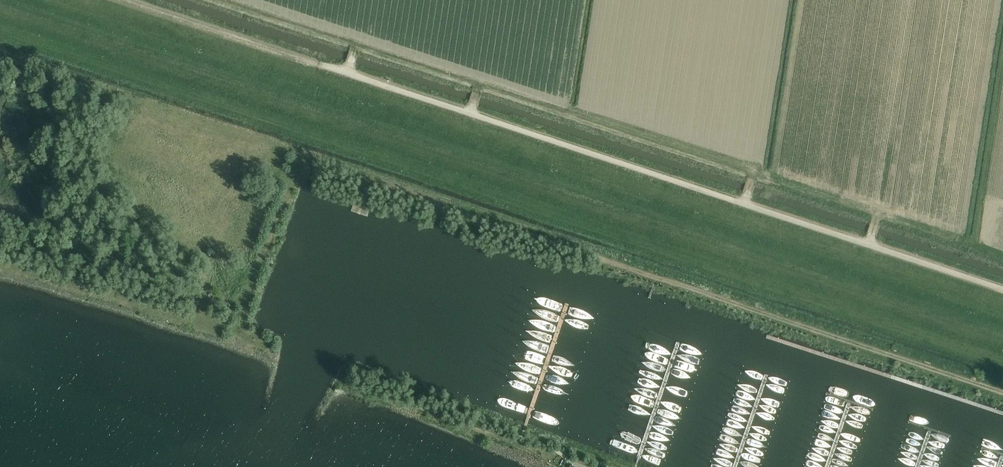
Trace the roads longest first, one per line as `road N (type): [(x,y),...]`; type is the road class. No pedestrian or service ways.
road 1 (track): [(1002,321),(59,0)]
road 2 (unclassified): [(1002,289),(321,66)]

